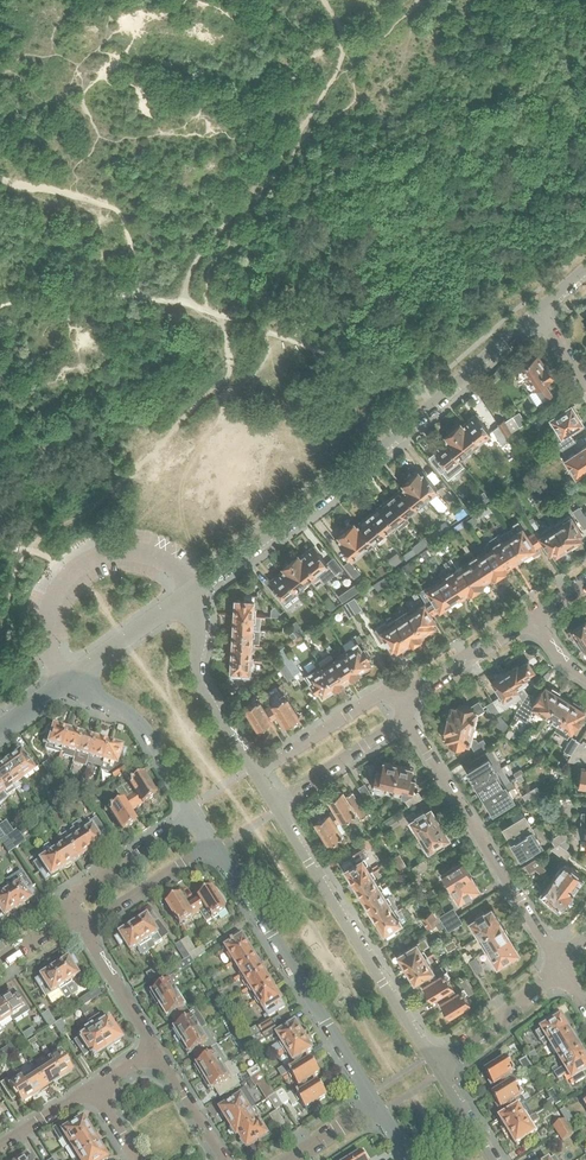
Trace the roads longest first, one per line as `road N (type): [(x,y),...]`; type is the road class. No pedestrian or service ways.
road 1 (residential): [(195,595),(539,313)]
road 2 (residential): [(437,1064),(279,805)]
road 3 (residential): [(216,847),(377,1104)]
road 4 (residential): [(562,968),(406,718)]
road 5 (residential): [(256,774),(199,685),(195,595)]
road 6 (residential): [(71,680),(133,717),(196,813)]
road 7 (residential): [(196,813),(71,896),(67,917)]
road 8 (residential): [(402,702),(384,695),(256,774)]
road 9 (residential): [(79,923),(96,921),(216,847)]
road 10 (residential): [(437,1064),(562,968)]
road 11 (residential): [(402,702),(534,620)]
road 12 (residential): [(279,805),(406,718)]
road 13 (residential): [(71,680),(195,595)]
road 14 (residential): [(154,1048),(79,923)]
road 15 (residential): [(224,1159),(154,1048)]

